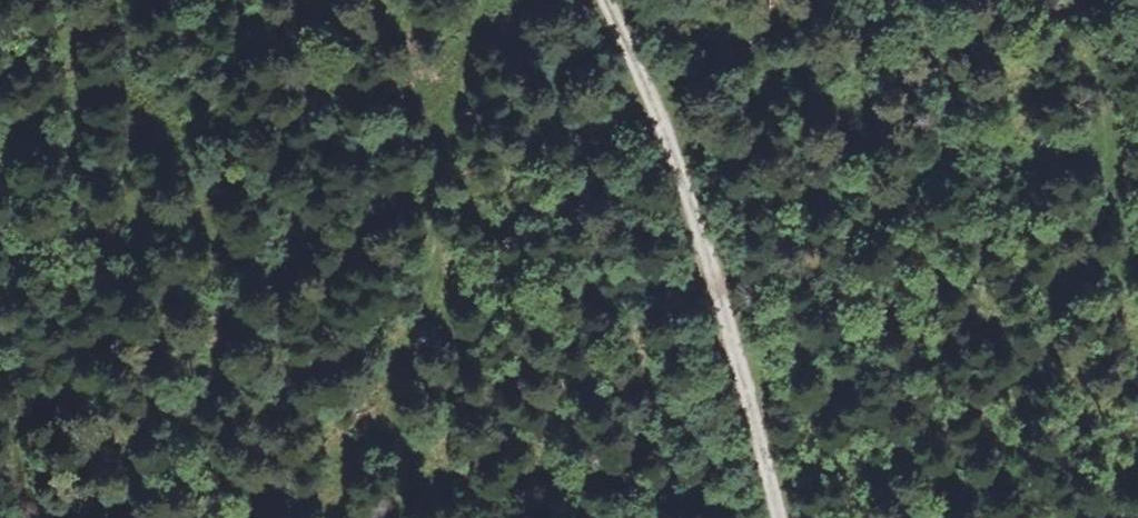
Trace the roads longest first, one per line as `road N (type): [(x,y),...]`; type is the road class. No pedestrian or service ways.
road 1 (track): [(782,517),(672,164),(606,0)]

